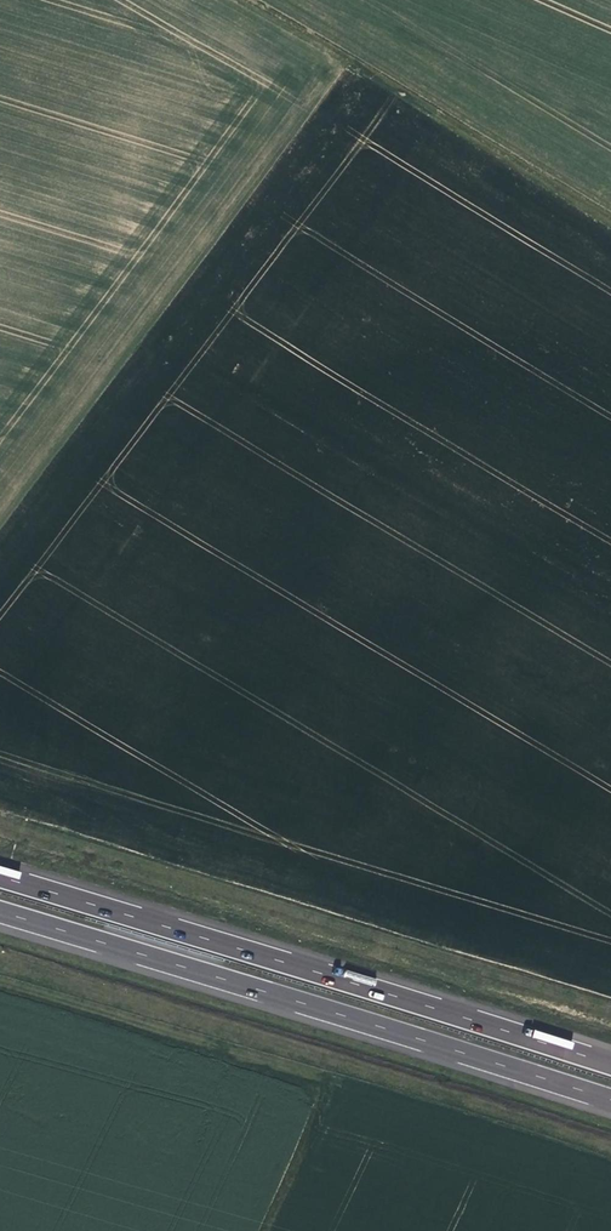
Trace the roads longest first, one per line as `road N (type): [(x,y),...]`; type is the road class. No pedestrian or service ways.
road 1 (motorway): [(0,913),(610,1100)]
road 2 (motorway): [(610,1064),(0,878)]
road 3 (track): [(0,533),(359,59)]
road 4 (track): [(610,213),(261,0)]

